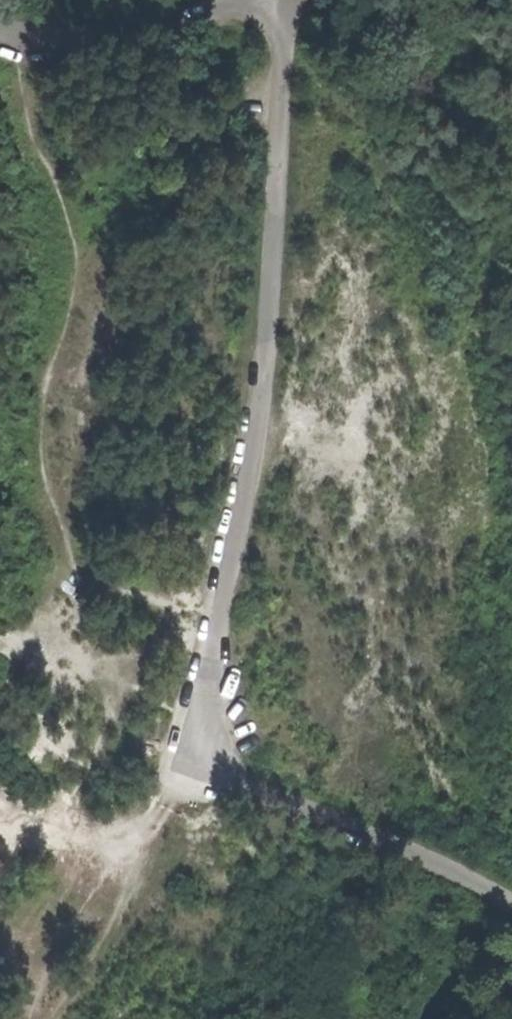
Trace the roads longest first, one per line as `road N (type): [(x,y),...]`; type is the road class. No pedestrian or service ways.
road 1 (unclassified): [(511,896),(247,783),(202,752),(205,682),(284,307),(270,0)]
road 2 (track): [(16,37),(34,133),(73,247),(34,445),(105,678),(77,796),(76,835),(147,849),(202,752)]
road 3 (unclassified): [(237,0),(16,37),(0,28)]

